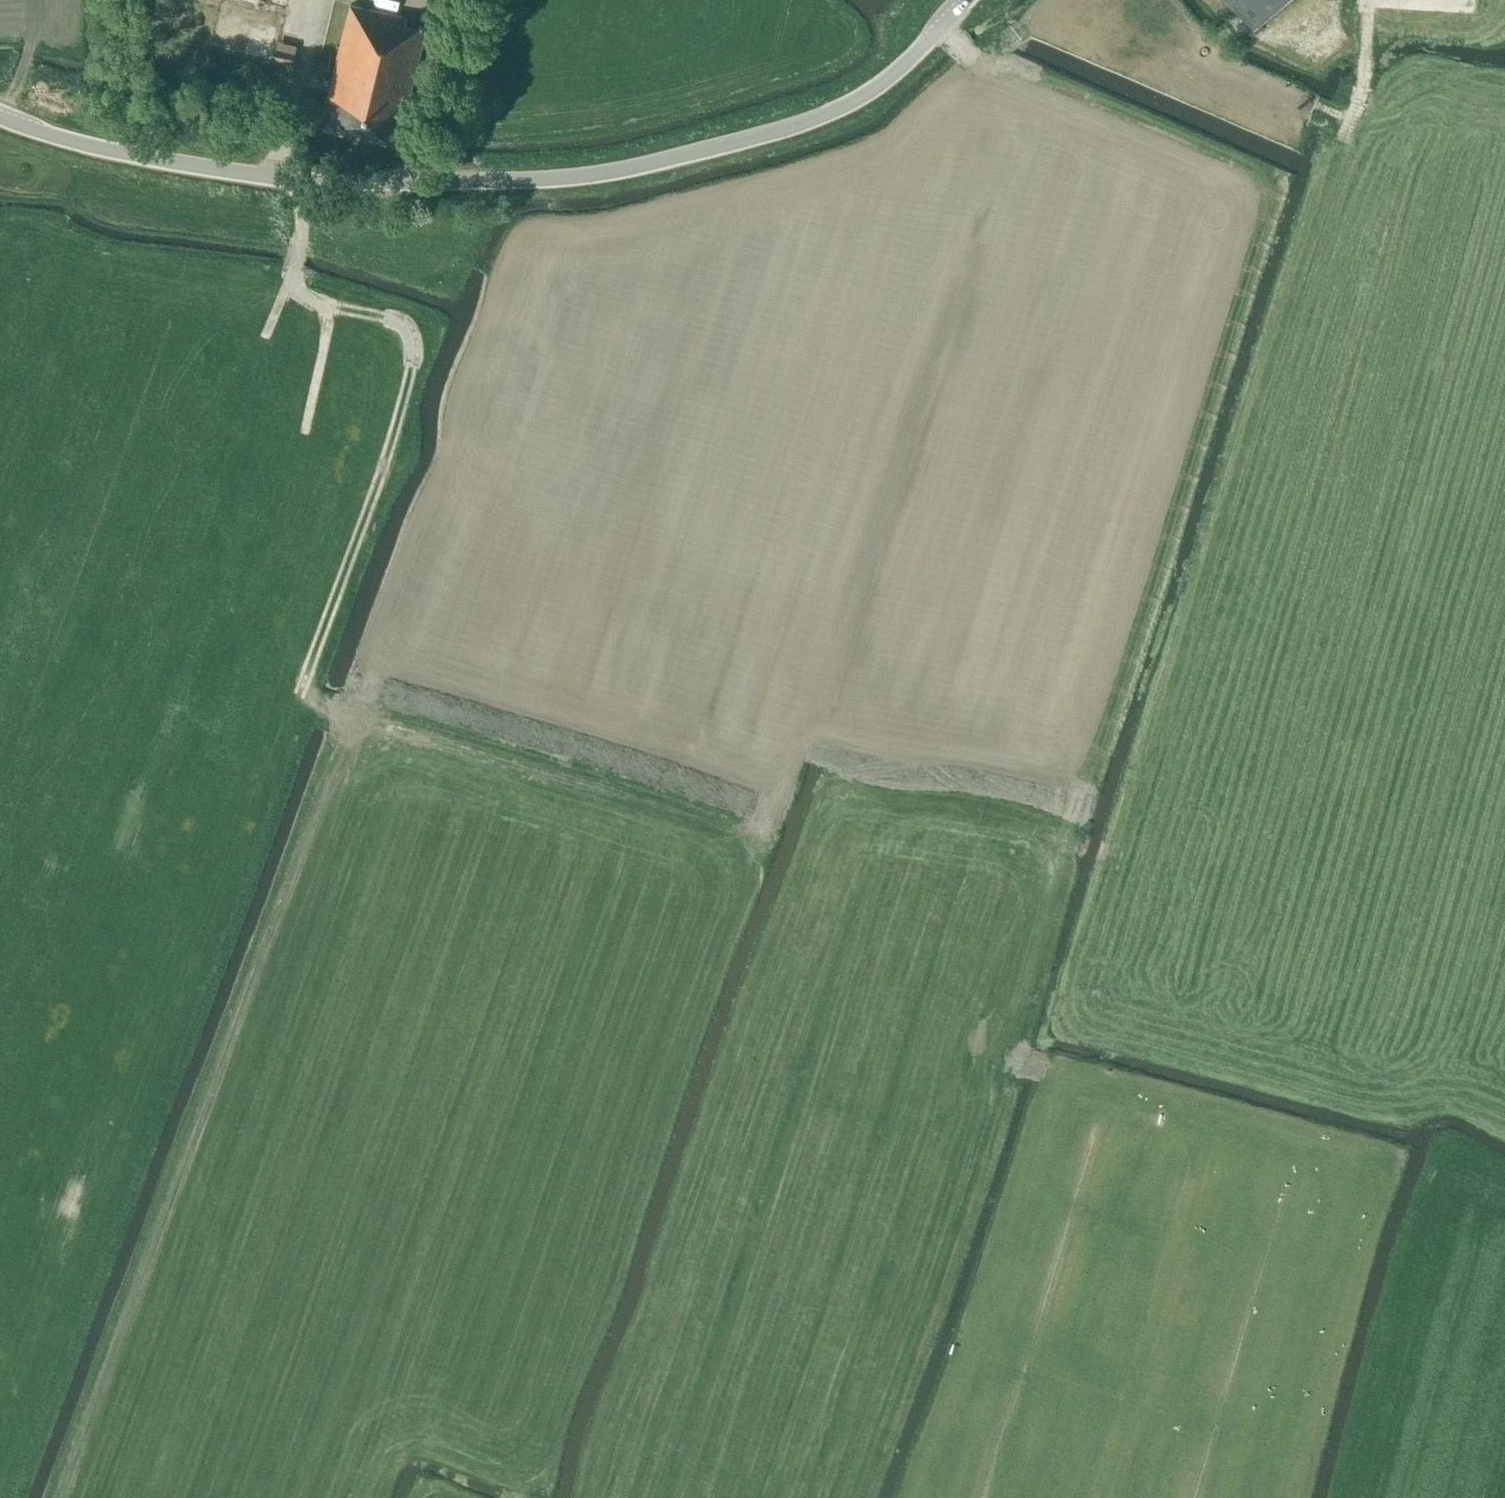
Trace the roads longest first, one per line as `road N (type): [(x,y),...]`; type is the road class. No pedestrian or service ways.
road 1 (tertiary): [(968,0),(884,83),(827,112),(593,172),(438,183),(227,172),(138,157),(0,115)]

